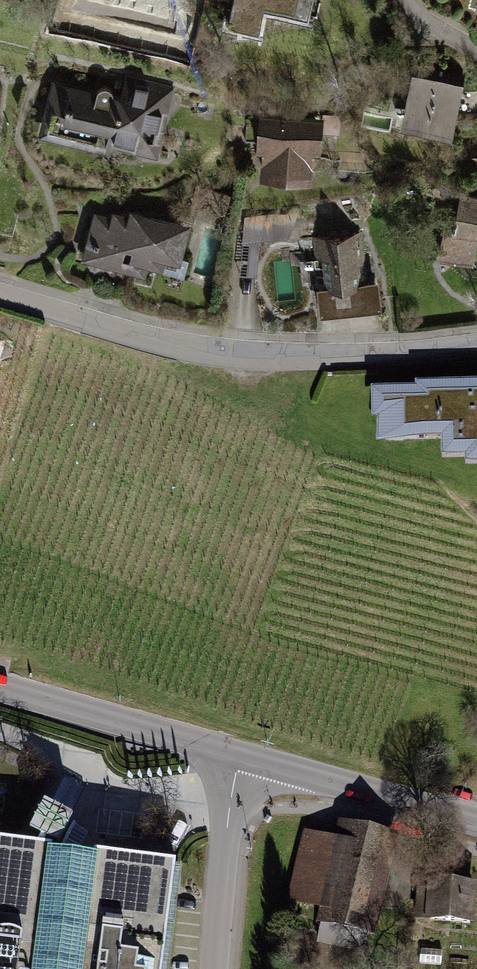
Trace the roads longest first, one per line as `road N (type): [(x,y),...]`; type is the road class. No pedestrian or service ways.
road 1 (residential): [(0,296),(217,354),(358,358),(476,344)]
road 2 (tertiary): [(0,691),(240,758)]
road 3 (tertiary): [(240,758),(476,824)]
road 4 (residential): [(240,758),(216,968)]

